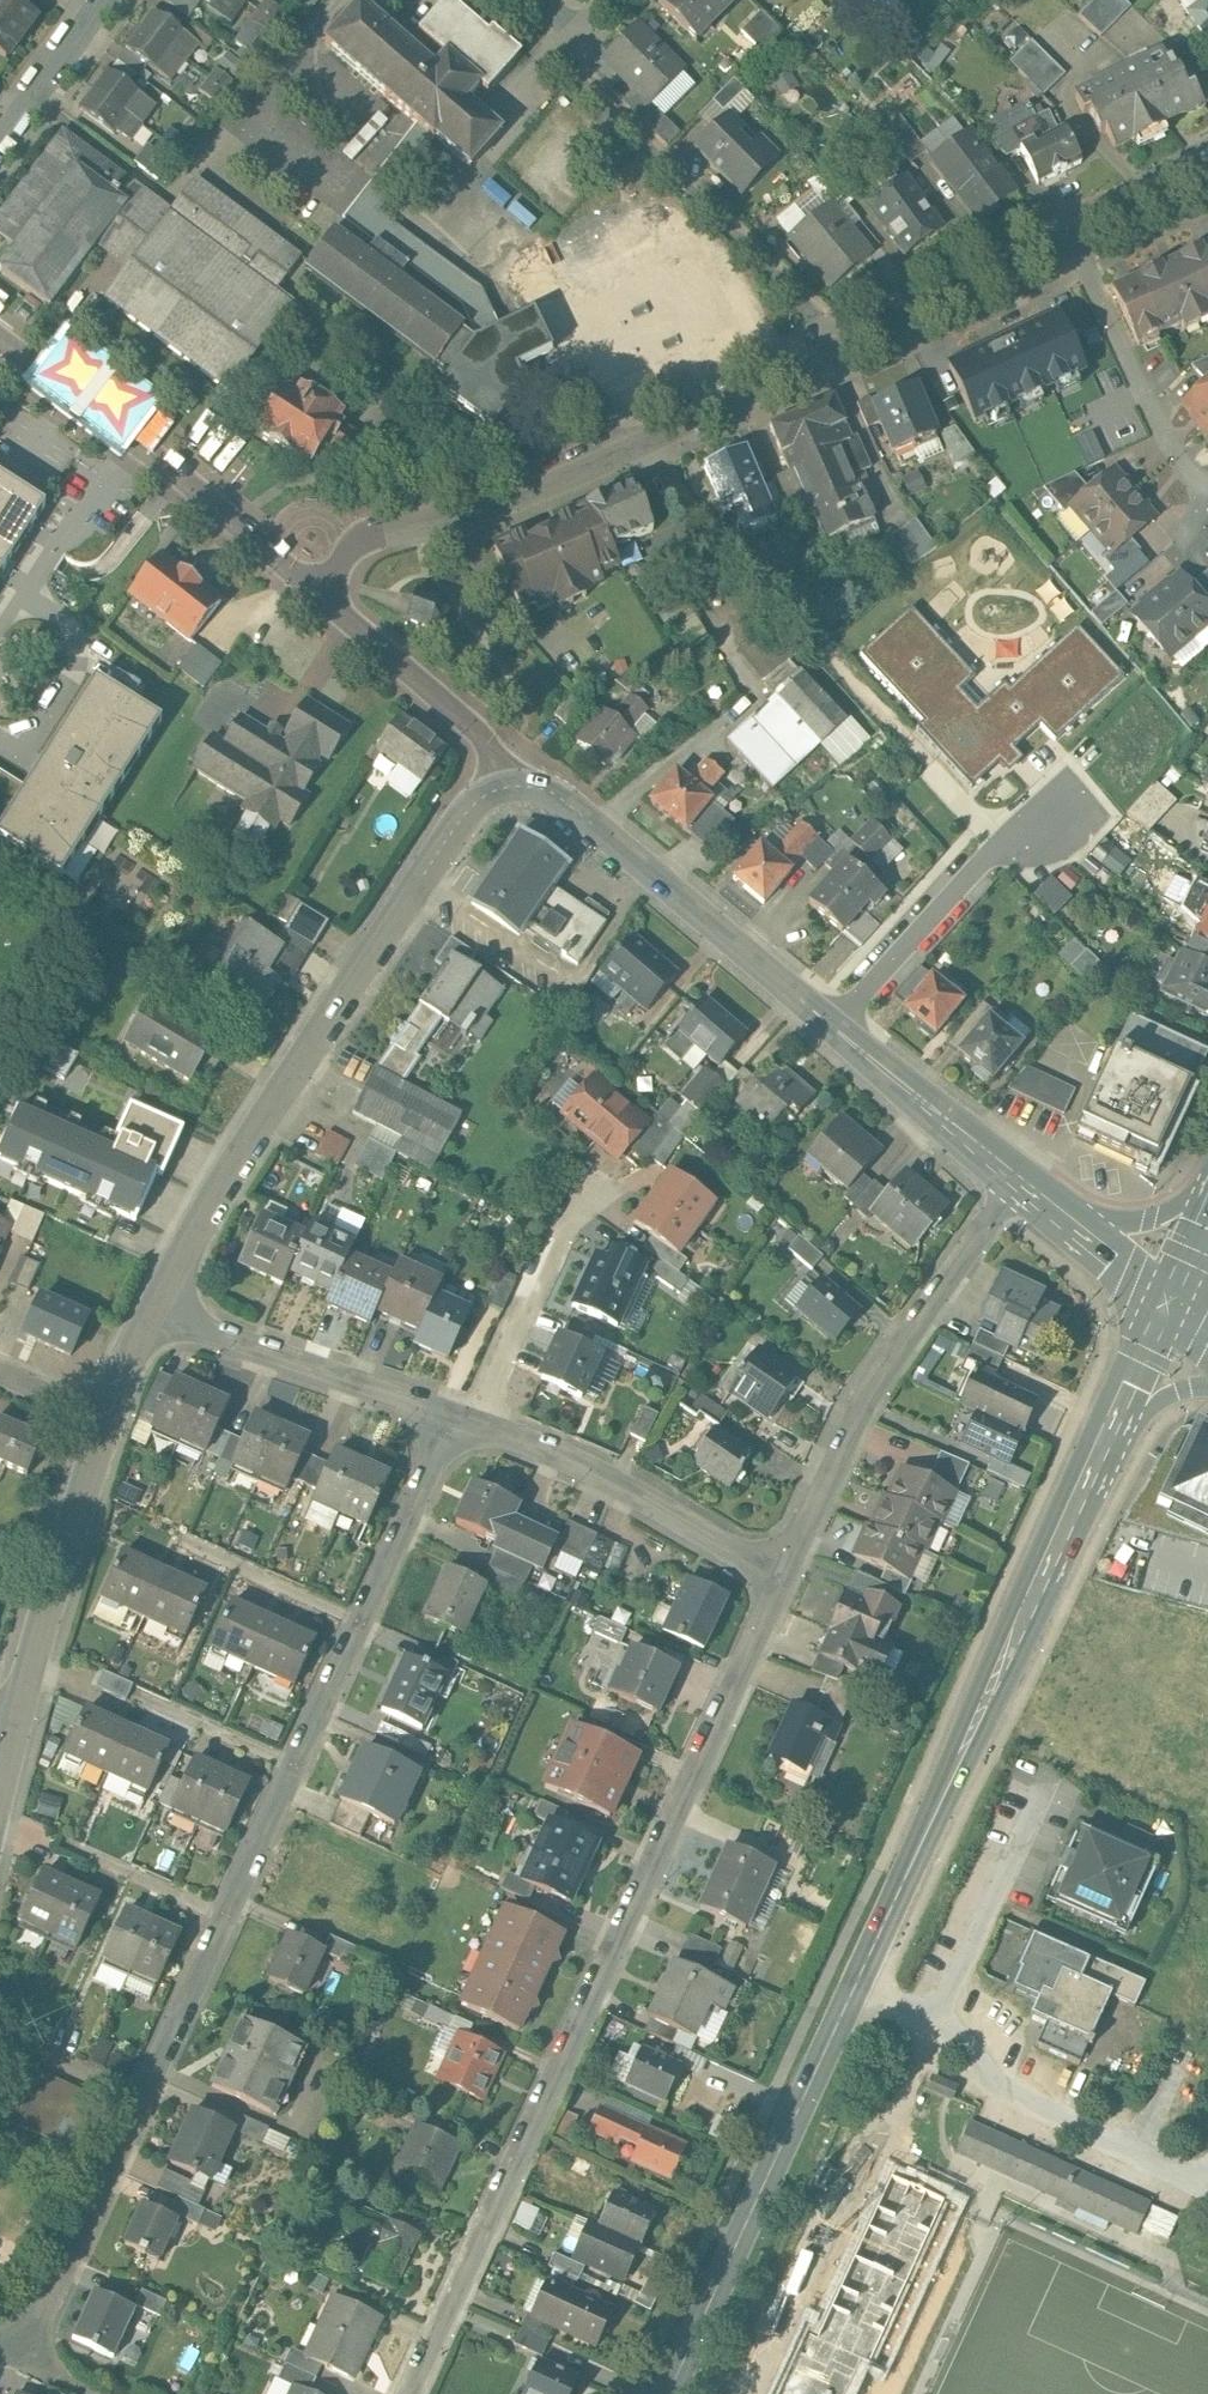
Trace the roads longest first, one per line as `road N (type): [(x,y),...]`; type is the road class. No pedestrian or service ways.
road 1 (secondary): [(671,2393),(1115,1436)]
road 2 (residential): [(458,1421),(62,2307),(0,2346)]
road 3 (residential): [(412,2393),(781,1575)]
road 4 (tertiary): [(512,785),(485,796),(459,822),(249,1140),(157,1306)]
road 5 (residential): [(843,346),(561,470),(434,515),(382,524),(351,552),(323,598)]
road 6 (residential): [(781,1575),(865,1400),(1014,1174)]
road 7 (residential): [(843,346),(563,63),(547,28),(553,10)]
road 8 (residential): [(323,598),(0,336)]
road 9 (tertiary): [(828,1022),(569,802),(512,785)]
road 10 (residential): [(781,1575),(589,1473),(458,1421)]
road 11 (tertiary): [(106,1415),(11,1731)]
road 12 (residential): [(458,1421),(157,1306)]
road 13 (residential): [(828,1022),(1000,844),(1050,813)]
road 14 (residential): [(1082,240),(1150,390),(1207,485)]
road 15 (residential): [(512,785),(503,749),(323,598)]
road 16 (residential): [(1082,240),(843,346)]
road 17 (tertiary): [(1014,1174),(828,1022)]
road 18 (tertiary): [(1207,1183),(1147,1219),(1116,1221),(1046,1199)]
road 19 (tertiary): [(1174,1304),(1046,1199)]
road 20 (residential): [(99,0),(0,132)]
road 21 (secondary): [(1115,1436),(1174,1304)]
road 22 (residential): [(1207,169),(1082,240)]
road 23 (tertiary): [(157,1306),(106,1415)]

